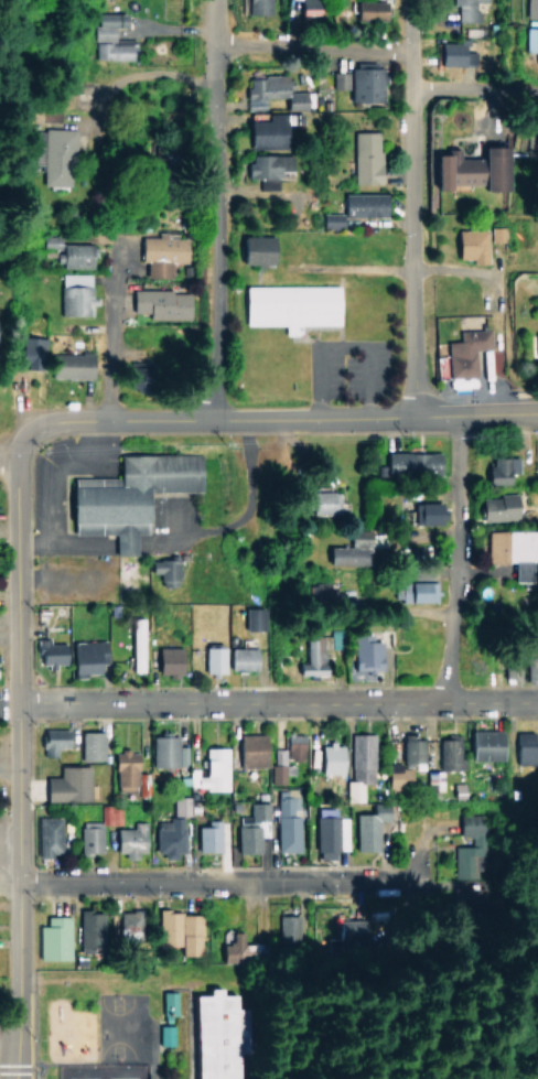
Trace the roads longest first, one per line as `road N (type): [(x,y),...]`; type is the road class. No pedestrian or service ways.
road 1 (tertiary): [(15,1078),(17,463)]
road 2 (tertiary): [(462,418),(57,422),(22,440),(17,463)]
road 3 (residential): [(445,702),(18,703)]
road 4 (residential): [(213,421),(215,0)]
road 5 (residential): [(416,418),(409,0)]
road 6 (residential): [(417,880),(0,880)]
road 7 (residential): [(462,418),(445,702)]
road 8 (residential): [(409,41),(215,46)]
road 9 (residential): [(106,419),(112,244)]
road 10 (residential): [(244,575),(247,422)]
road 11 (residential): [(410,91),(537,91)]

